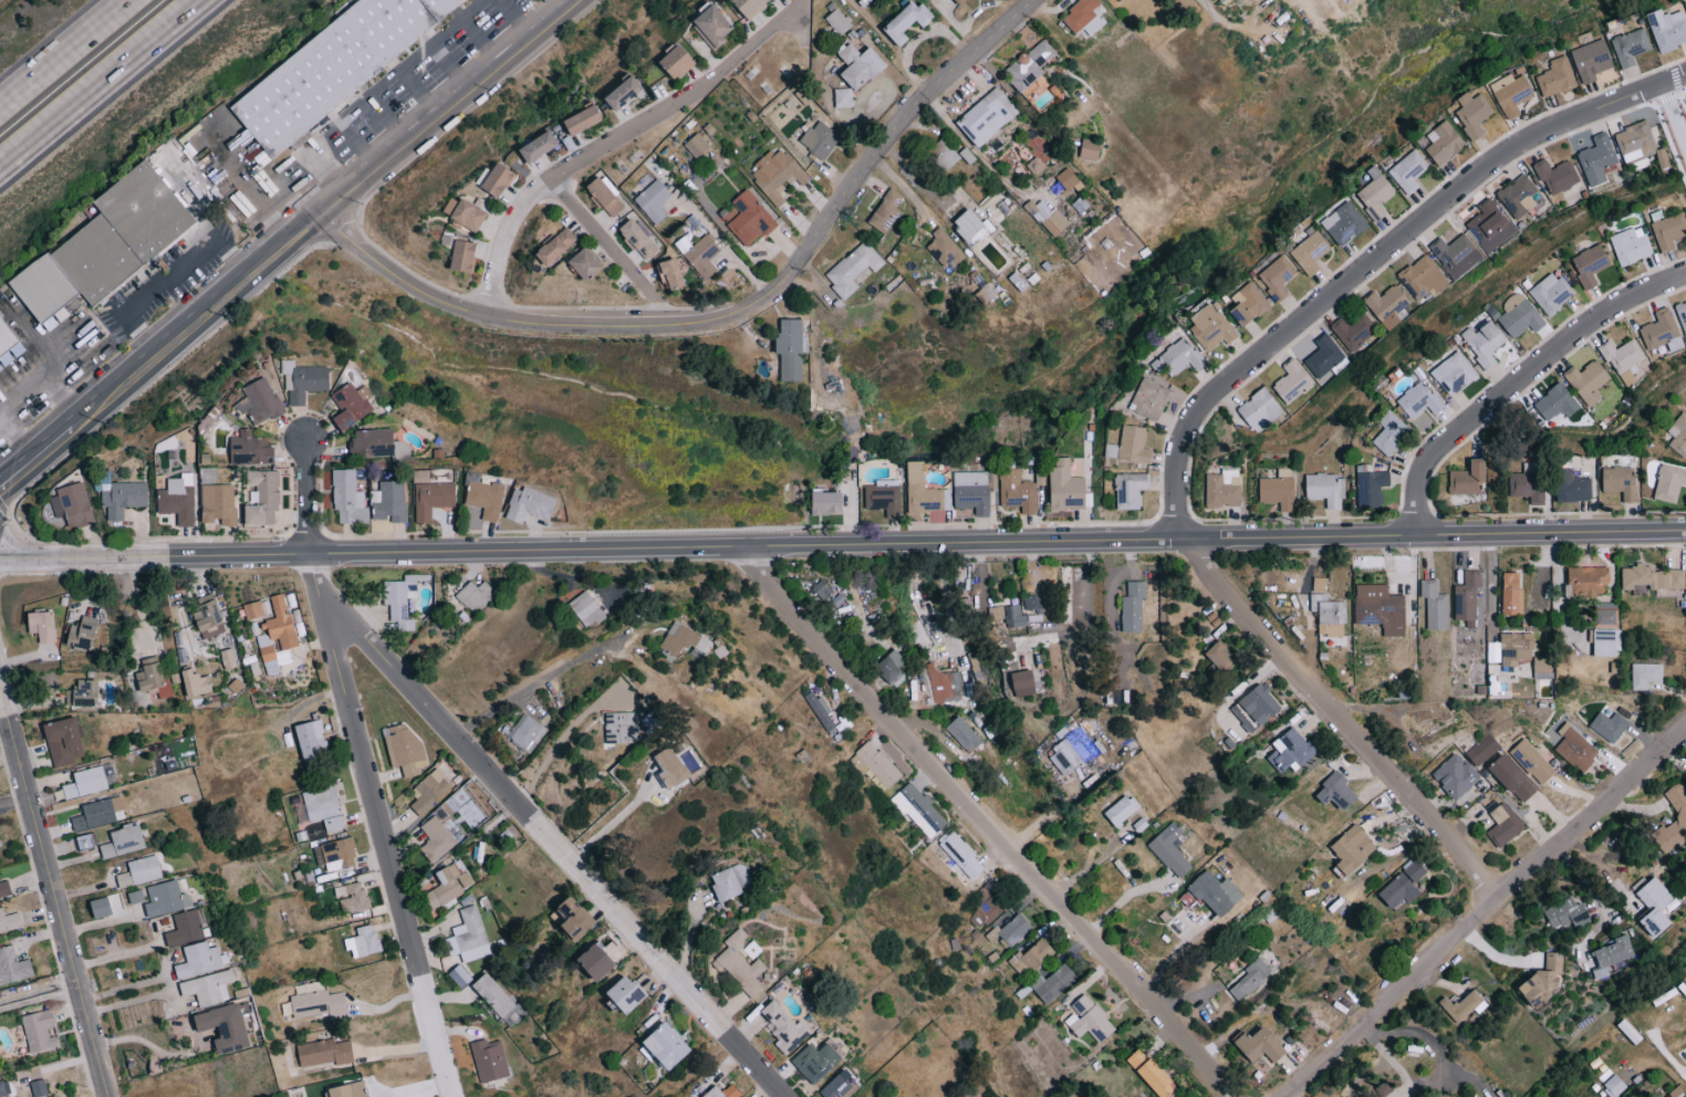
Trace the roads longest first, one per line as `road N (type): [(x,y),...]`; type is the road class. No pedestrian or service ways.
road 1 (tertiary): [(0,548),(89,554),(1685,529)]
road 2 (residential): [(323,217),(417,293),(482,317),(718,318),(757,304),(790,272),(915,104),(1033,0)]
road 3 (residential): [(1234,1096),(741,543)]
road 4 (residential): [(1179,536),(1177,477),(1204,401),(1509,146),(1685,72)]
road 5 (residential): [(785,1096),(318,593)]
road 6 (secondary): [(70,418),(581,0)]
road 7 (residential): [(1276,1096),(1685,723)]
road 8 (residential): [(452,1096),(318,593)]
road 9 (residential): [(1499,897),(1179,536)]
road 10 (residential): [(482,317),(502,245),(547,182),(701,87),(795,13)]
road 11 (residential): [(107,1096),(0,695)]
road 12 (residential): [(1416,533),(1416,480),(1432,450),(1581,327),(1625,296),(1685,271)]
road 13 (motorway): [(0,167),(209,0)]
road 14 (motorway): [(128,0),(0,104)]

